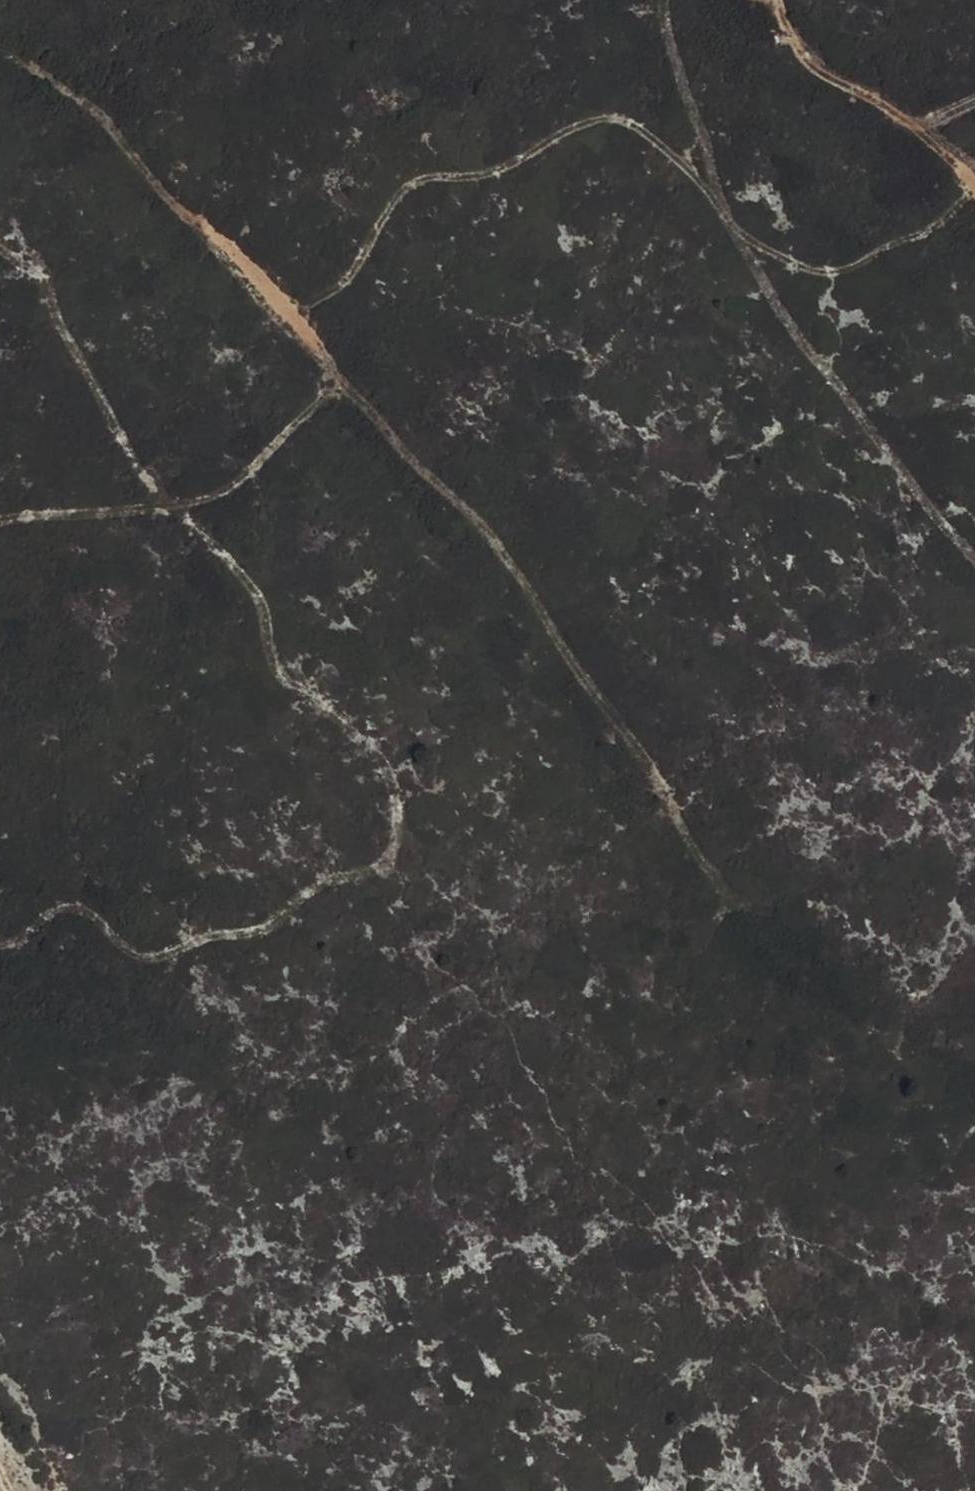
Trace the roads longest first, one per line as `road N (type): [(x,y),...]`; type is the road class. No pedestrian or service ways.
road 1 (track): [(974,178),(893,108),(819,66),(782,0)]

